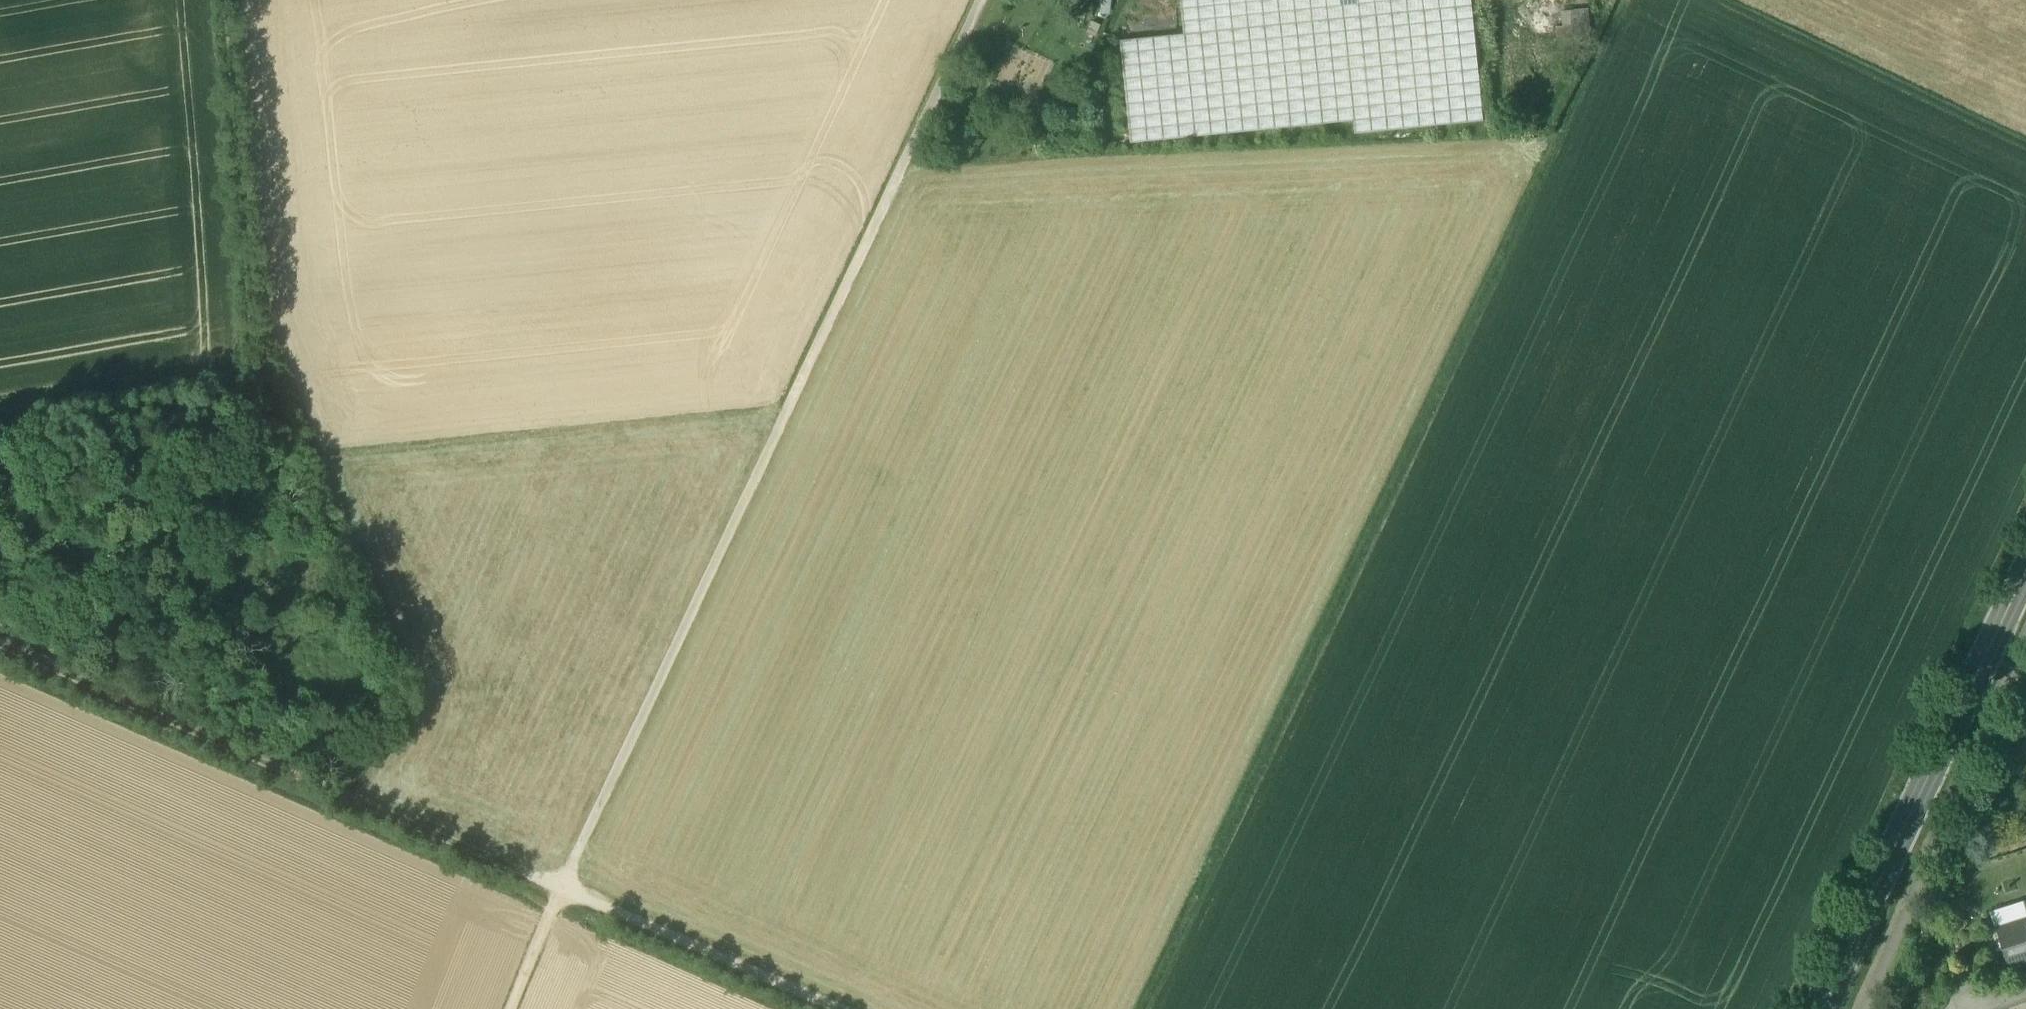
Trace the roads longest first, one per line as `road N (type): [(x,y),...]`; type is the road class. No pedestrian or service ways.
road 1 (track): [(1143,1008),(1625,0)]
road 2 (track): [(985,0),(561,890)]
road 3 (track): [(0,650),(561,890)]
road 4 (primary): [(1824,1008),(2025,568)]
road 5 (track): [(561,890),(841,1008)]
road 6 (track): [(561,890),(512,1008)]

